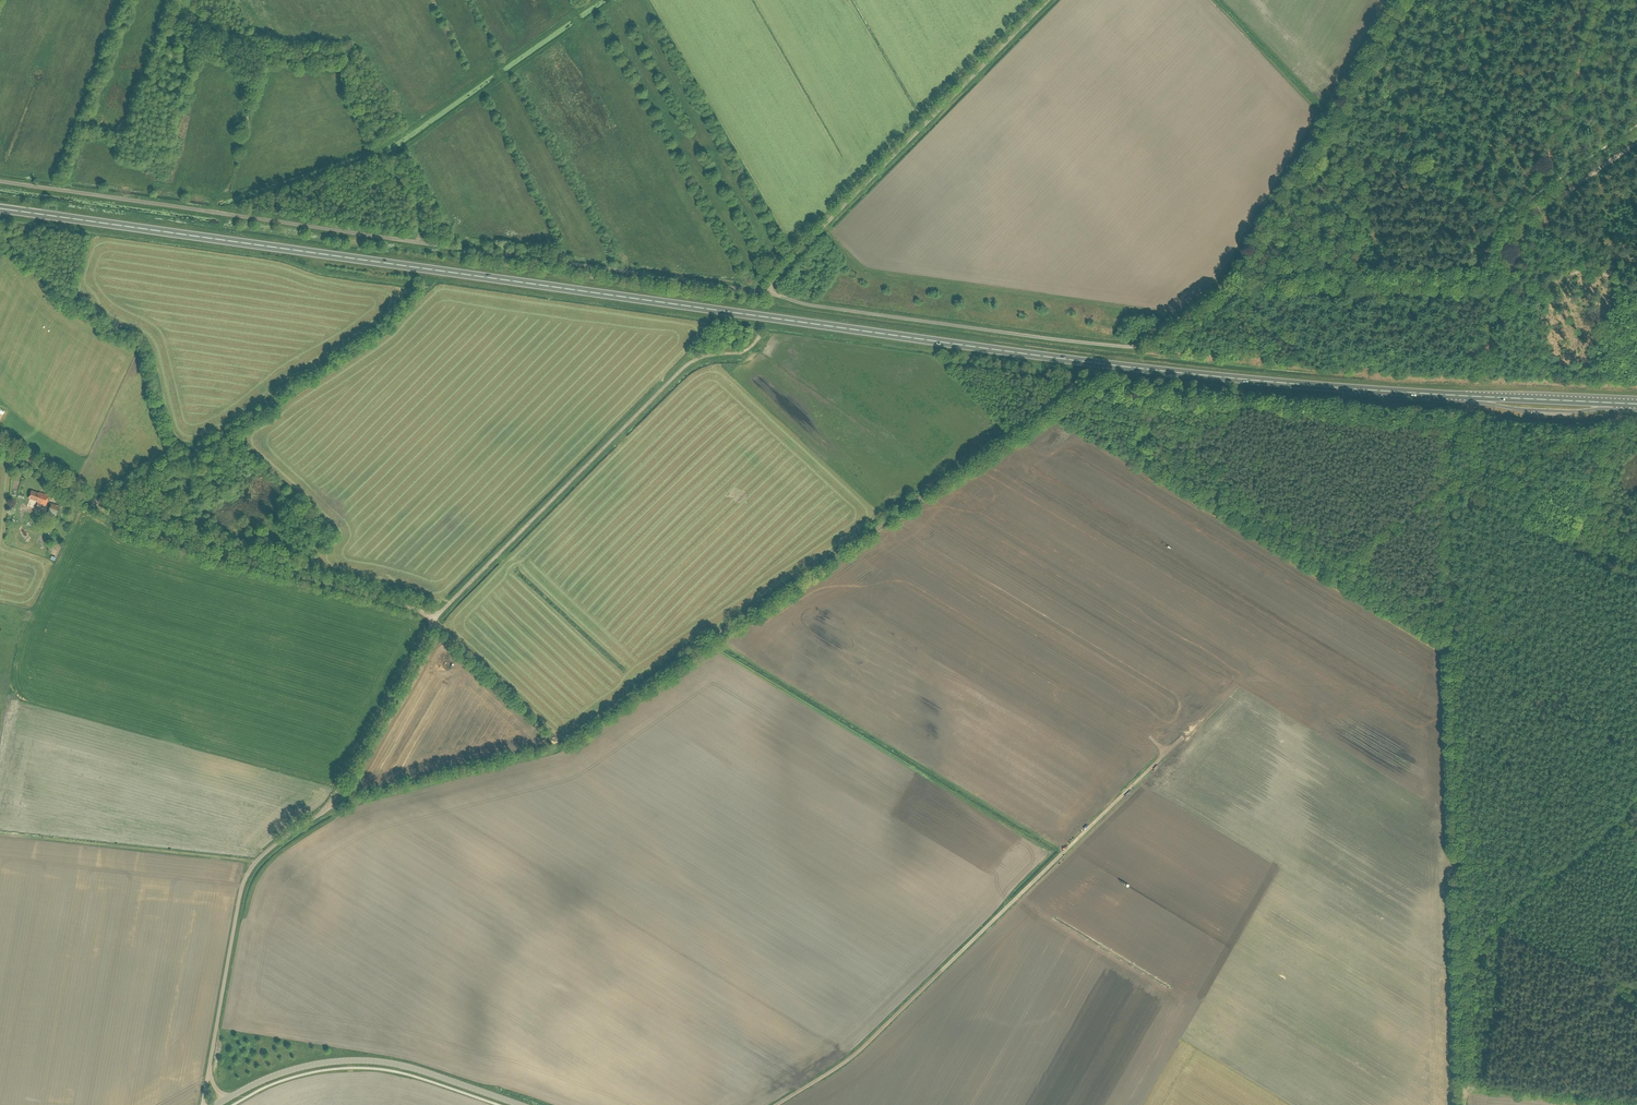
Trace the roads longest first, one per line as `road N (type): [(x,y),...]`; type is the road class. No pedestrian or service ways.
road 1 (trunk): [(1468,396),(1071,359),(0,209)]
road 2 (unclassified): [(769,294),(0,180)]
road 3 (track): [(1464,1084),(1447,488)]
road 4 (track): [(564,742),(1048,409)]
road 5 (unclassified): [(208,1072),(245,878),(263,854),(327,806),(434,622)]
road 6 (unclassified): [(776,1104),(858,1051),(1148,770)]
road 7 (unclassified): [(434,622),(413,608),(146,533),(0,445)]
road 8 (unclassified): [(1218,292),(1126,347),(769,294)]
road 9 (unclassified): [(434,622),(686,366),(743,351),(757,338)]
road 10 (unclassified): [(769,294),(778,272),(1048,0)]
road 11 (track): [(178,0),(270,55),(346,63),(371,135),(413,198),(409,241)]
road 12 (tertiary): [(522,1104),(433,1074),(361,1060),(290,1070),(226,1099)]
road 13 (track): [(1504,294),(1218,292)]
road 14 (track): [(257,860),(0,833)]
road 15 (track): [(1477,0),(1426,140),(1328,107)]
road 16 (track): [(327,806),(531,758),(564,742)]
road 17 (track): [(434,622),(564,742)]
road 18 (track): [(1225,282),(1311,136)]
road 19 (track): [(1600,0),(1550,154)]
road 20 (track): [(1636,137),(1533,207),(1522,237)]
road 21 (trunk): [(1613,403),(1468,396)]
road 22 (track): [(1391,0),(1328,107)]

